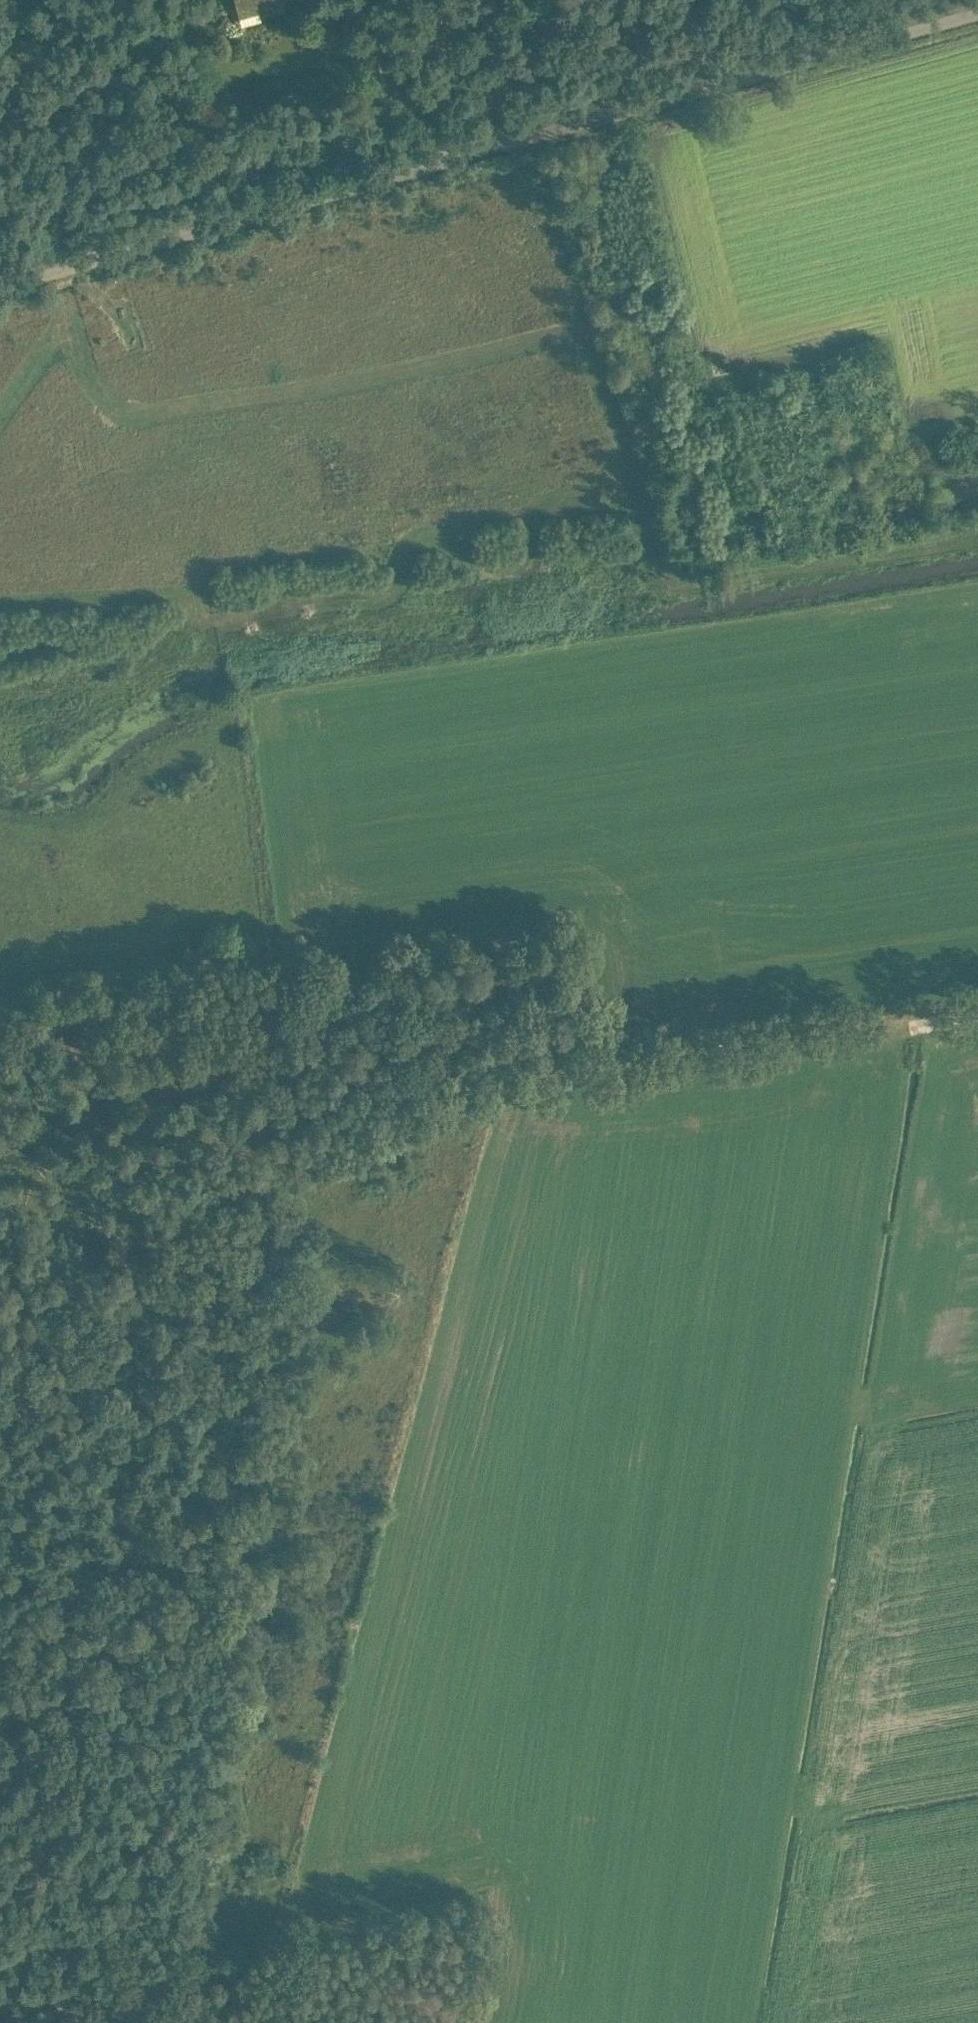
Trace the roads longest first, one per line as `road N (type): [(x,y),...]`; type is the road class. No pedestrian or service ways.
road 1 (unclassified): [(0,278),(977,12)]

